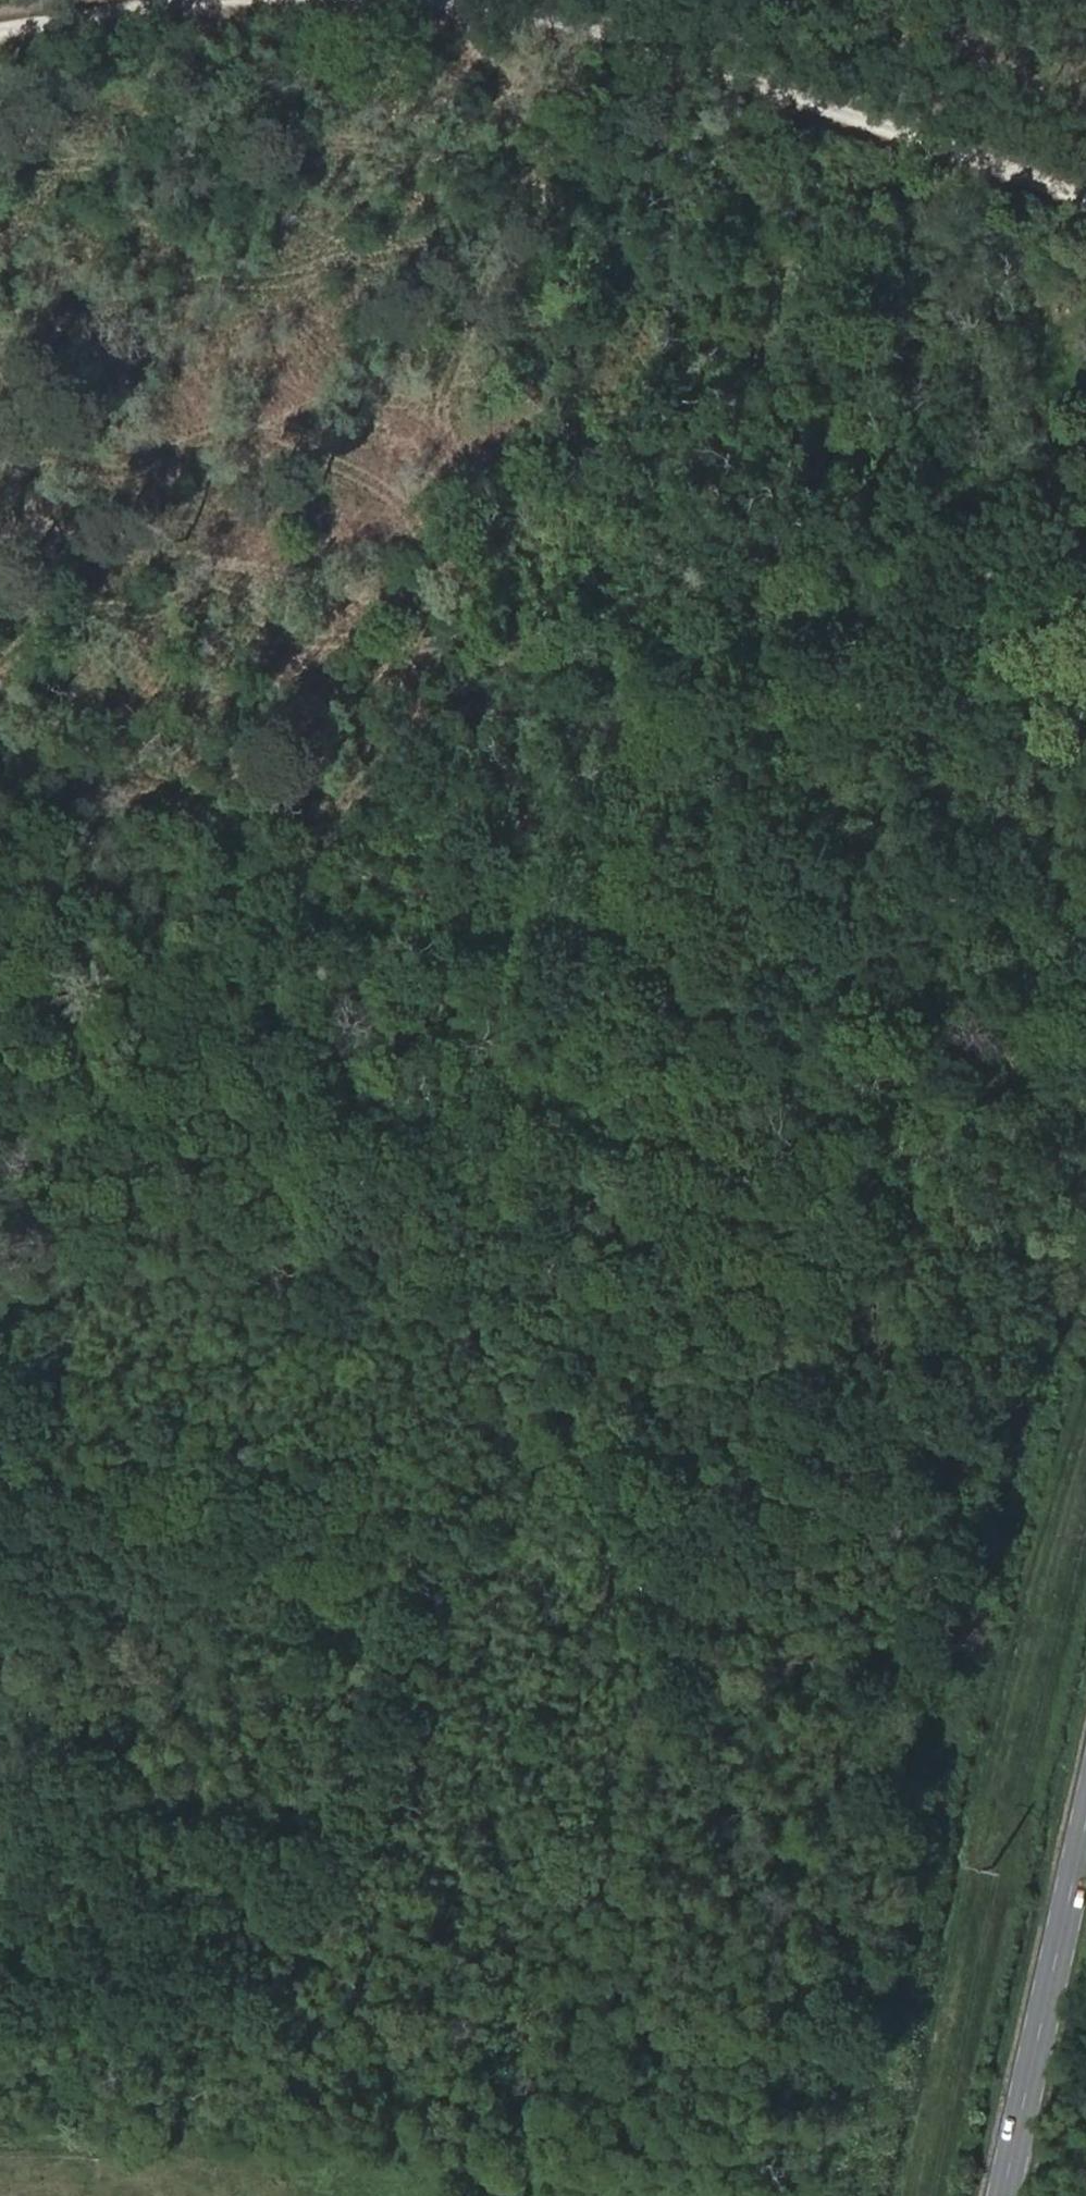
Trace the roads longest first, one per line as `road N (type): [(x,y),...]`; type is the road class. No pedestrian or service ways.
road 1 (secondary): [(1004,2195),(1085,1829)]

